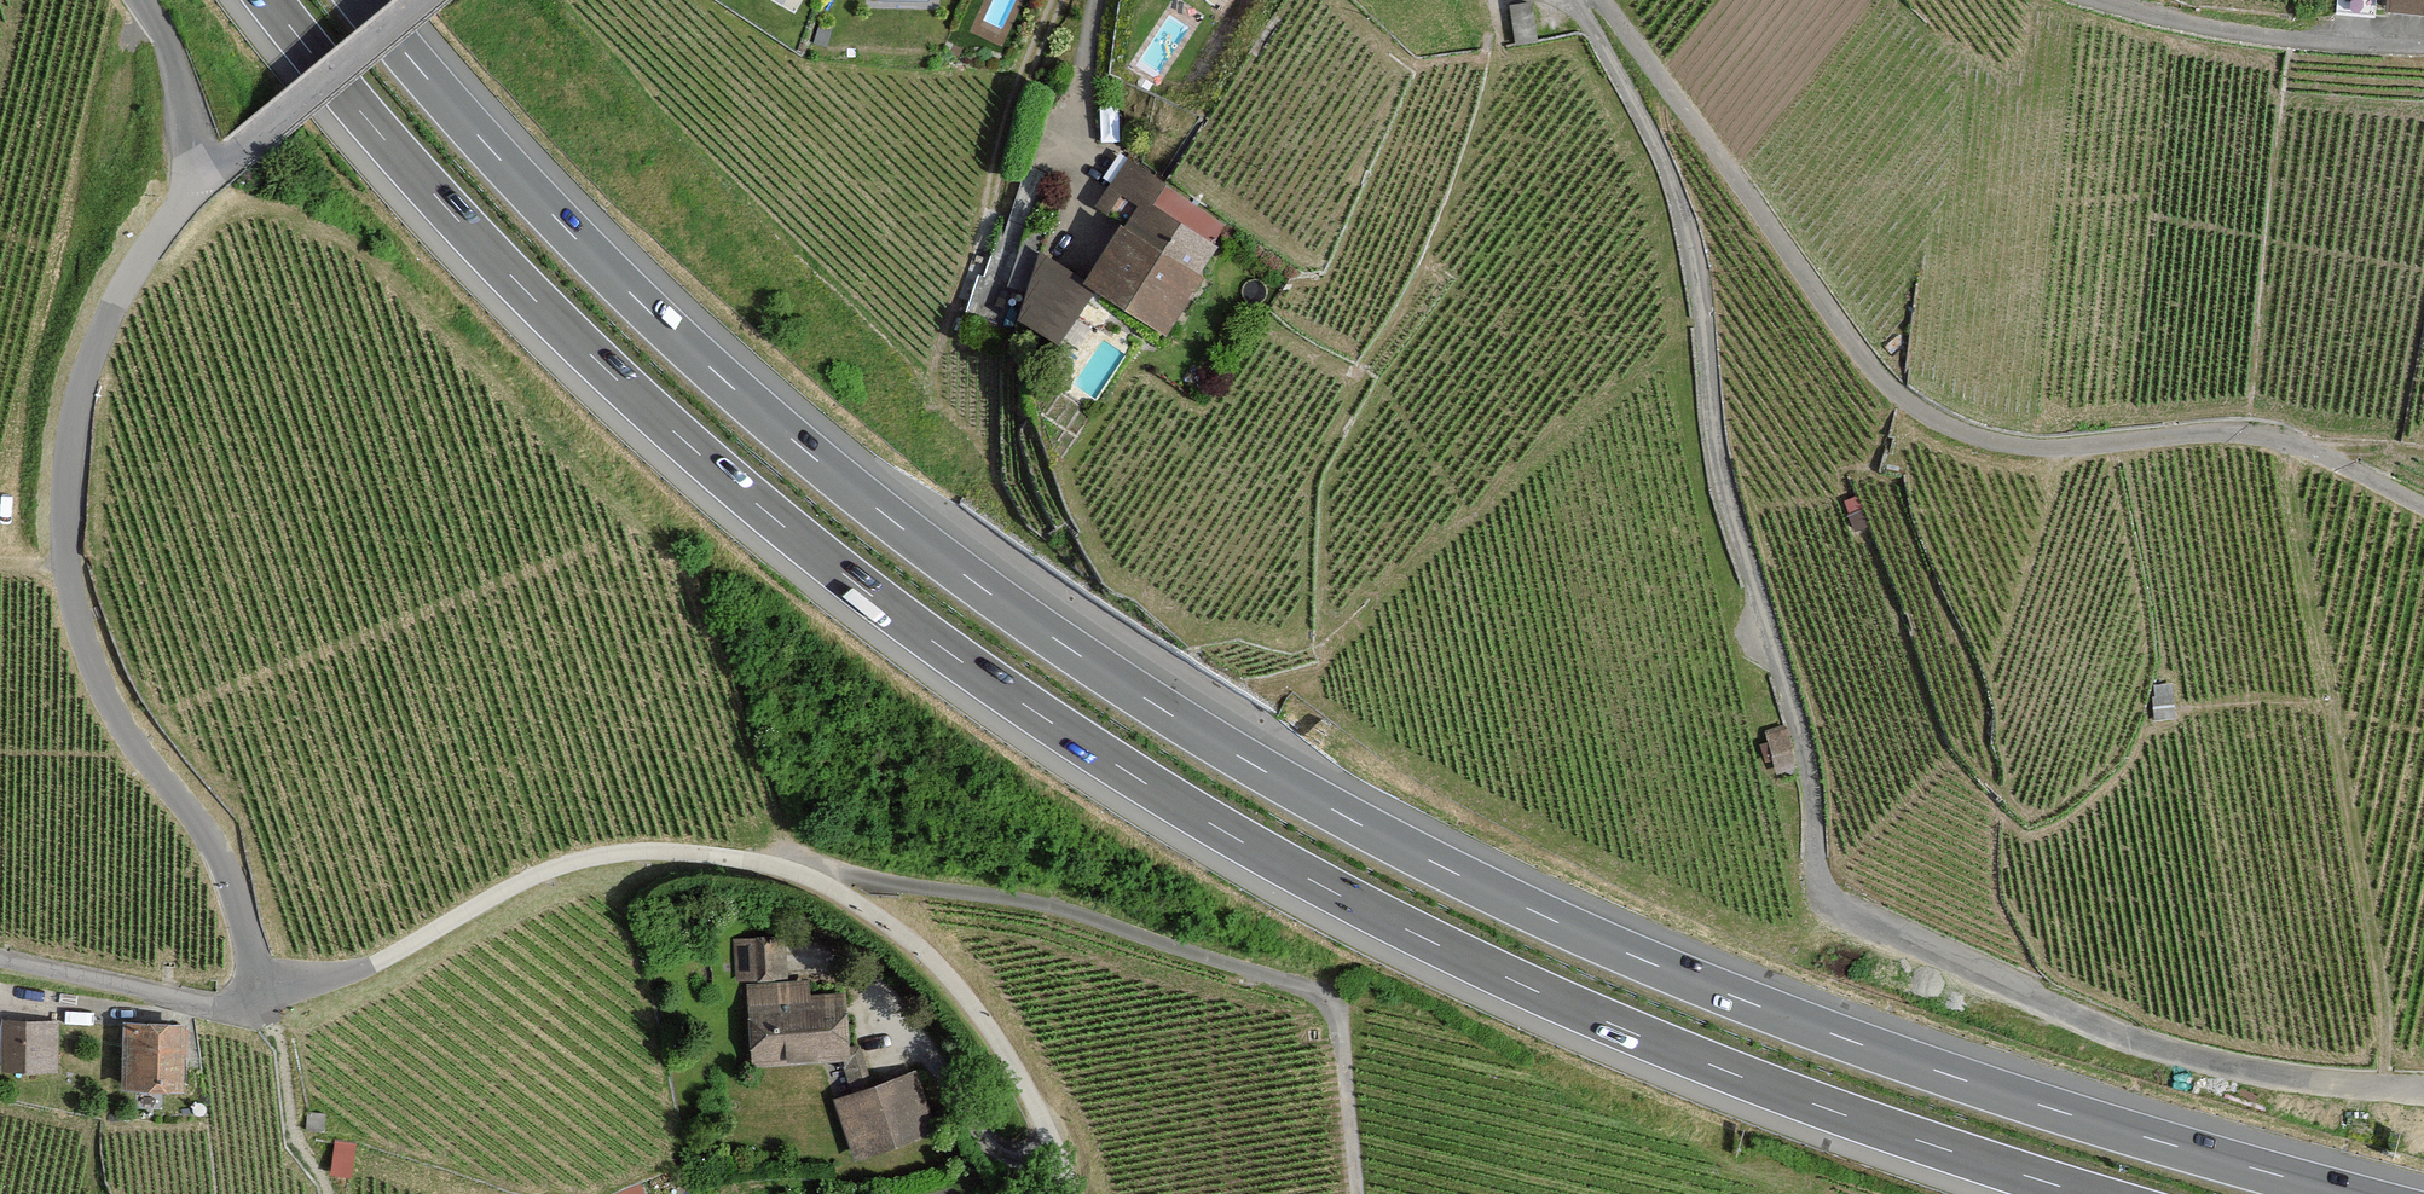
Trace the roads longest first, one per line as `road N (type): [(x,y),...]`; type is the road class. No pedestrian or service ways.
road 1 (motorway): [(2350,1193),(2055,1109),(1754,1004),(1556,922),(1270,775),(996,597),(765,417),(551,214),(361,0)]
road 2 (motorway): [(268,0),(423,183),(648,410),(868,593),(1047,721),(1326,889),(1527,987),(1828,1109),(2087,1193)]
road 3 (residential): [(1575,0),(1643,116),(1687,226),(1721,472),(1808,763),(1815,864),(1831,901),(2185,1057),(2423,1089)]
road 4 (residential): [(2423,508),(2279,440),(2207,433),(2023,445),(1963,432),(1907,400),(1864,359),(1598,0)]
road 5 (residential): [(1073,1193),(1005,1044),(933,958),(844,888),(791,865),(626,854),(513,891),(431,938),(333,978),(260,993)]
road 6 (residential): [(260,993),(245,917),(207,835),(110,704),(77,613),(65,518),(93,334),(202,181)]
road 7 (track): [(791,865),(1005,895),(1317,987),(1341,1015),(1359,1193)]
road 8 (track): [(2092,0),(2211,30),(2423,47)]
road 9 (residential): [(202,181),(423,0)]
road 10 (residential): [(260,993),(203,997),(0,961)]
road 11 (residential): [(143,0),(173,65),(202,181)]
road 12 (residential): [(1102,0),(1071,151)]

